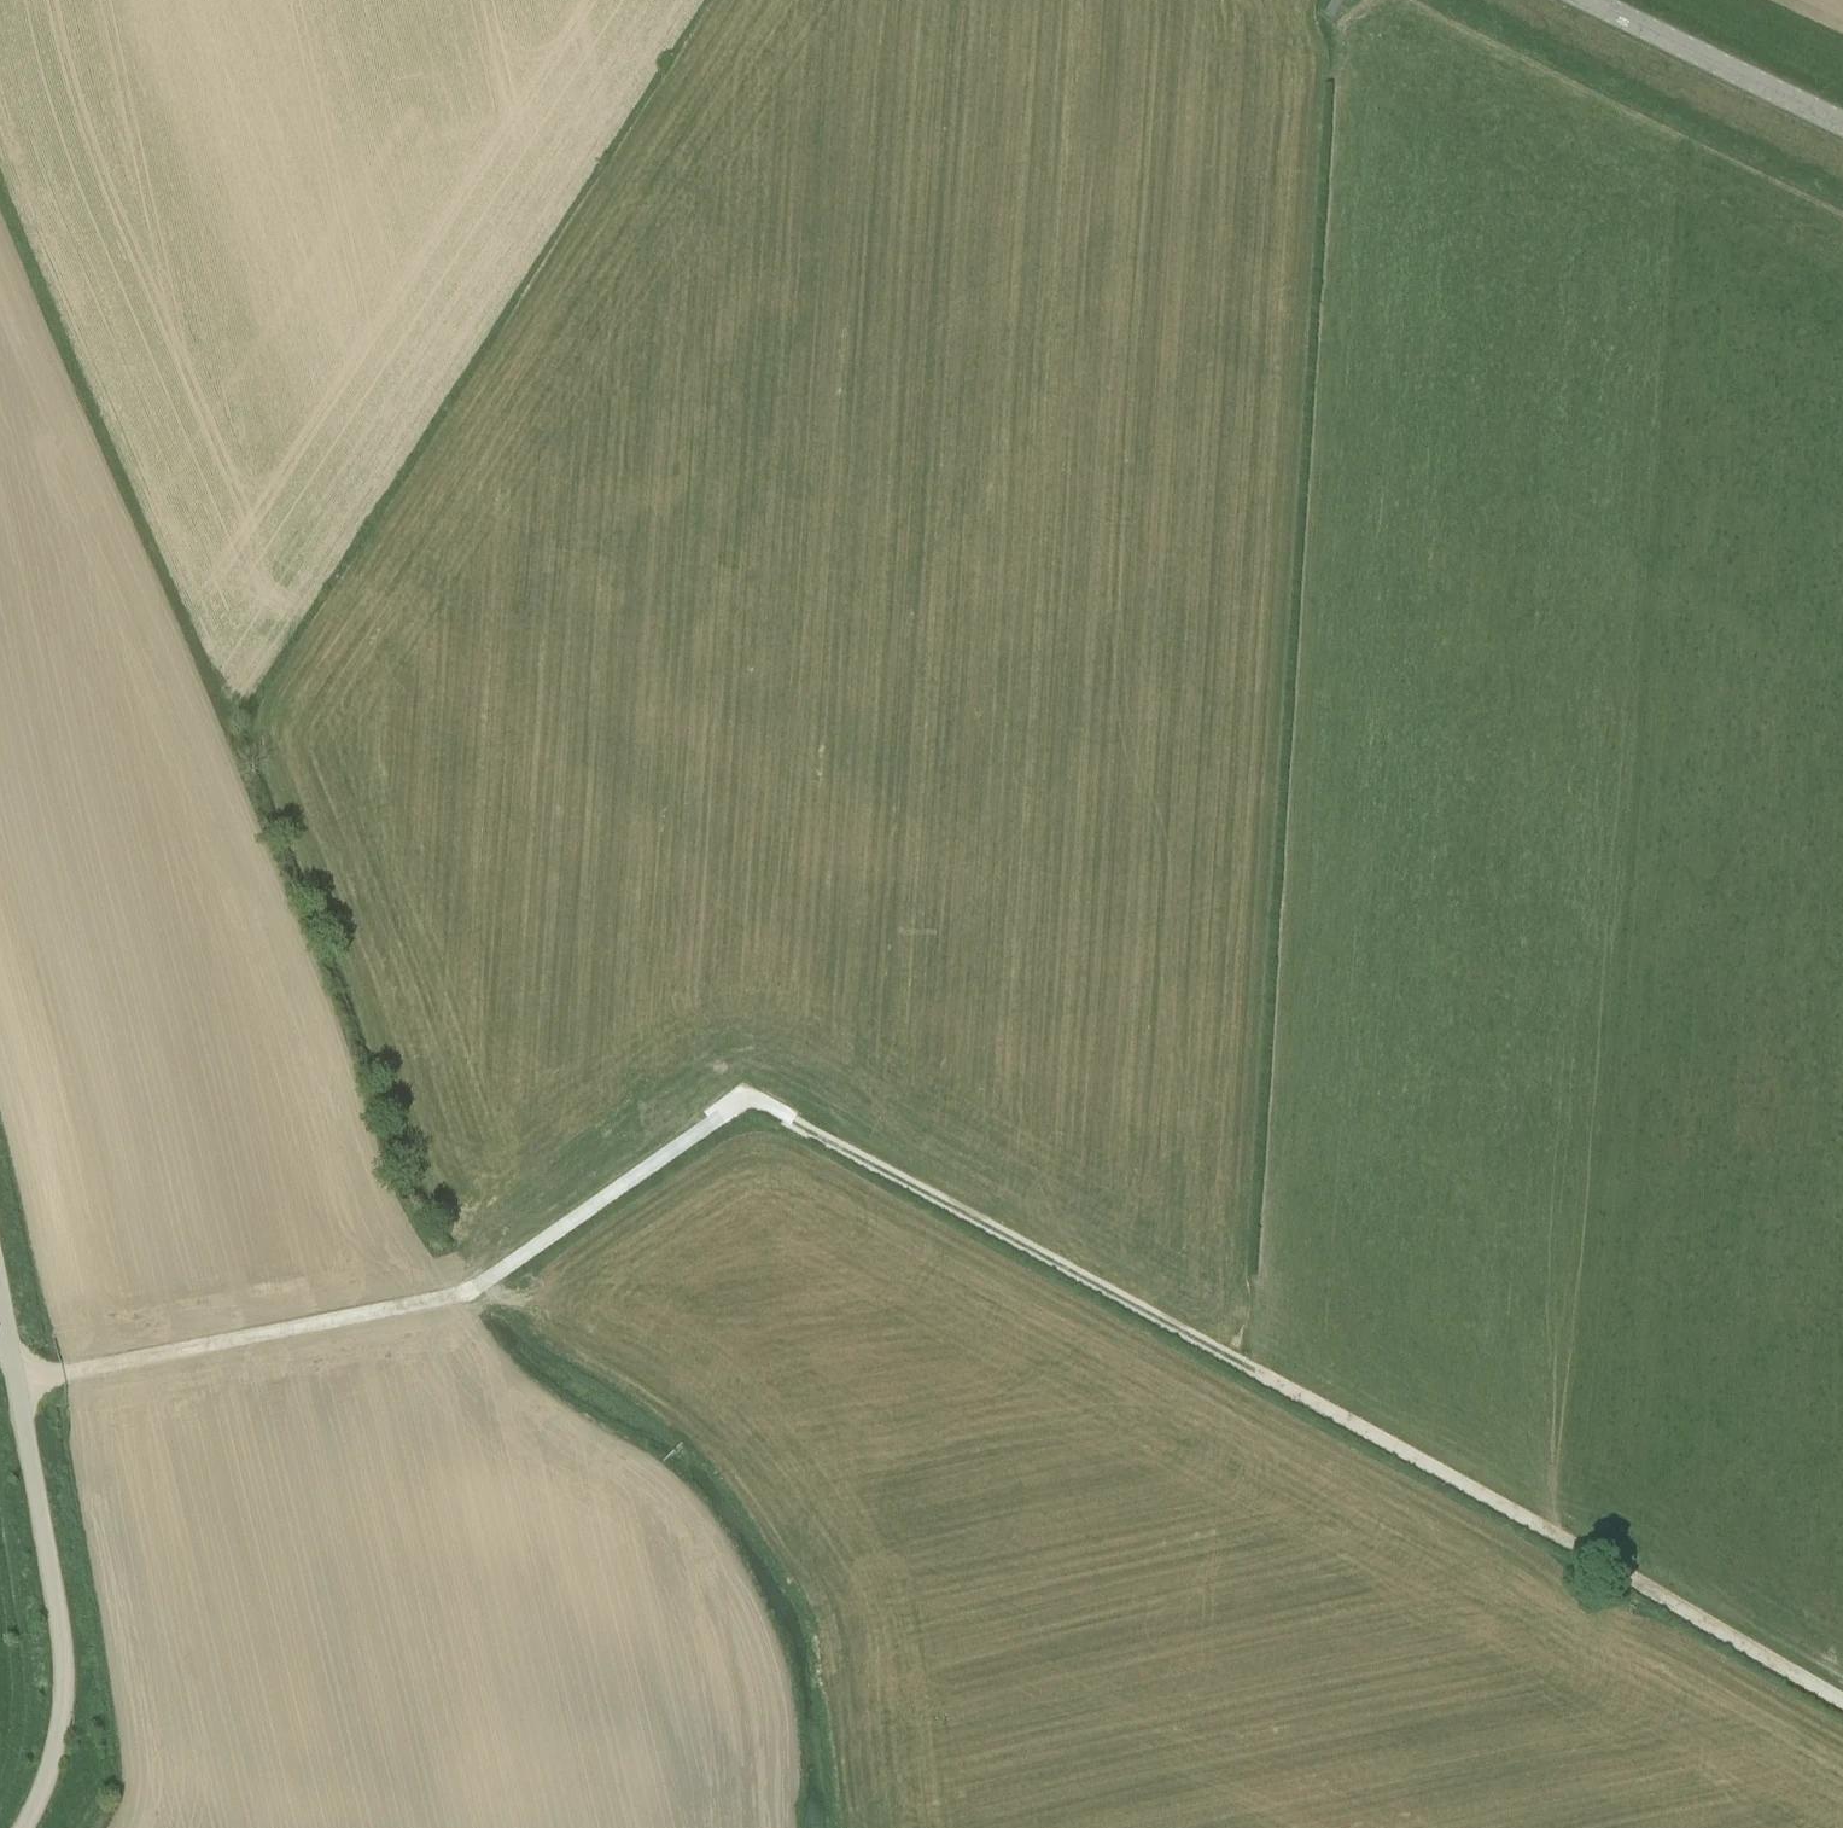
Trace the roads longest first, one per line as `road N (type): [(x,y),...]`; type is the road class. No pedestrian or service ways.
road 1 (unclassified): [(24,1827),(50,1762),(64,1693),(0,1295)]
road 2 (unclassified): [(1842,125),(1592,0)]

